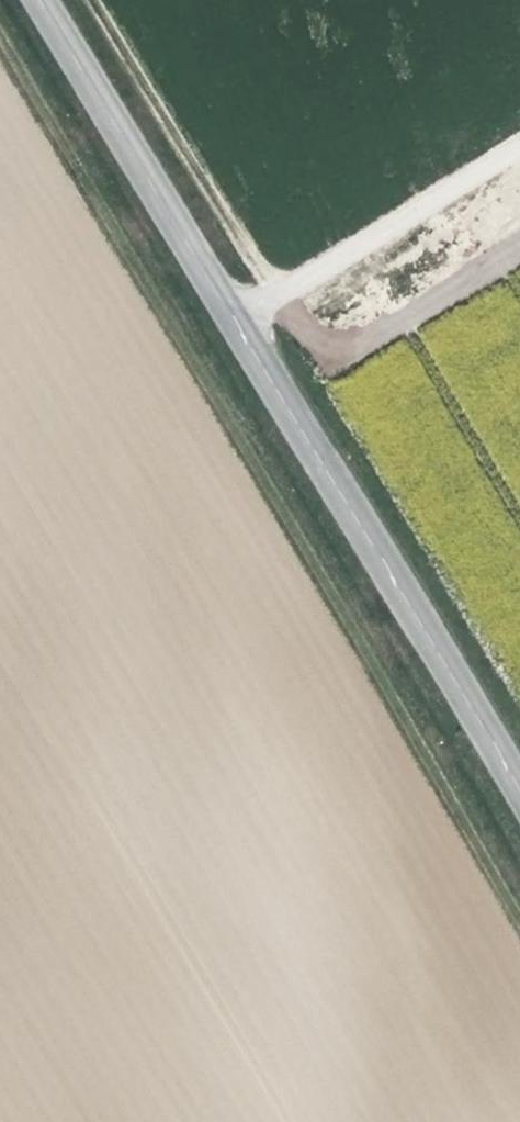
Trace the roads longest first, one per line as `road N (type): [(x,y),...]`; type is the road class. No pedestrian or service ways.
road 1 (track): [(0,50),(164,304),(519,923)]
road 2 (tertiary): [(519,802),(229,318)]
road 3 (tertiary): [(229,318),(33,0)]
road 4 (track): [(280,290),(101,0)]
road 5 (unclassified): [(229,318),(519,147)]

